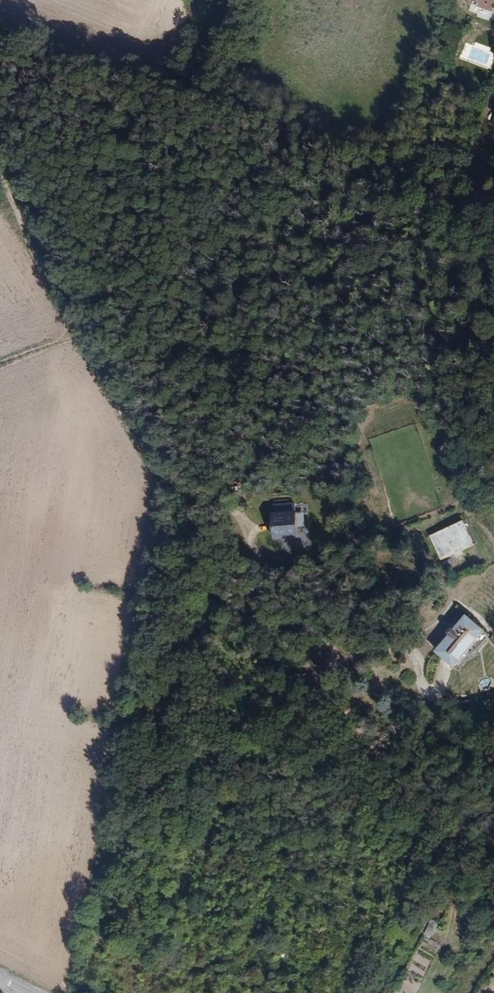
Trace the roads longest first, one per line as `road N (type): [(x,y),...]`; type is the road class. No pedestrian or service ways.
road 1 (track): [(493,881),(268,620),(175,485)]
road 2 (track): [(0,18),(378,167)]

